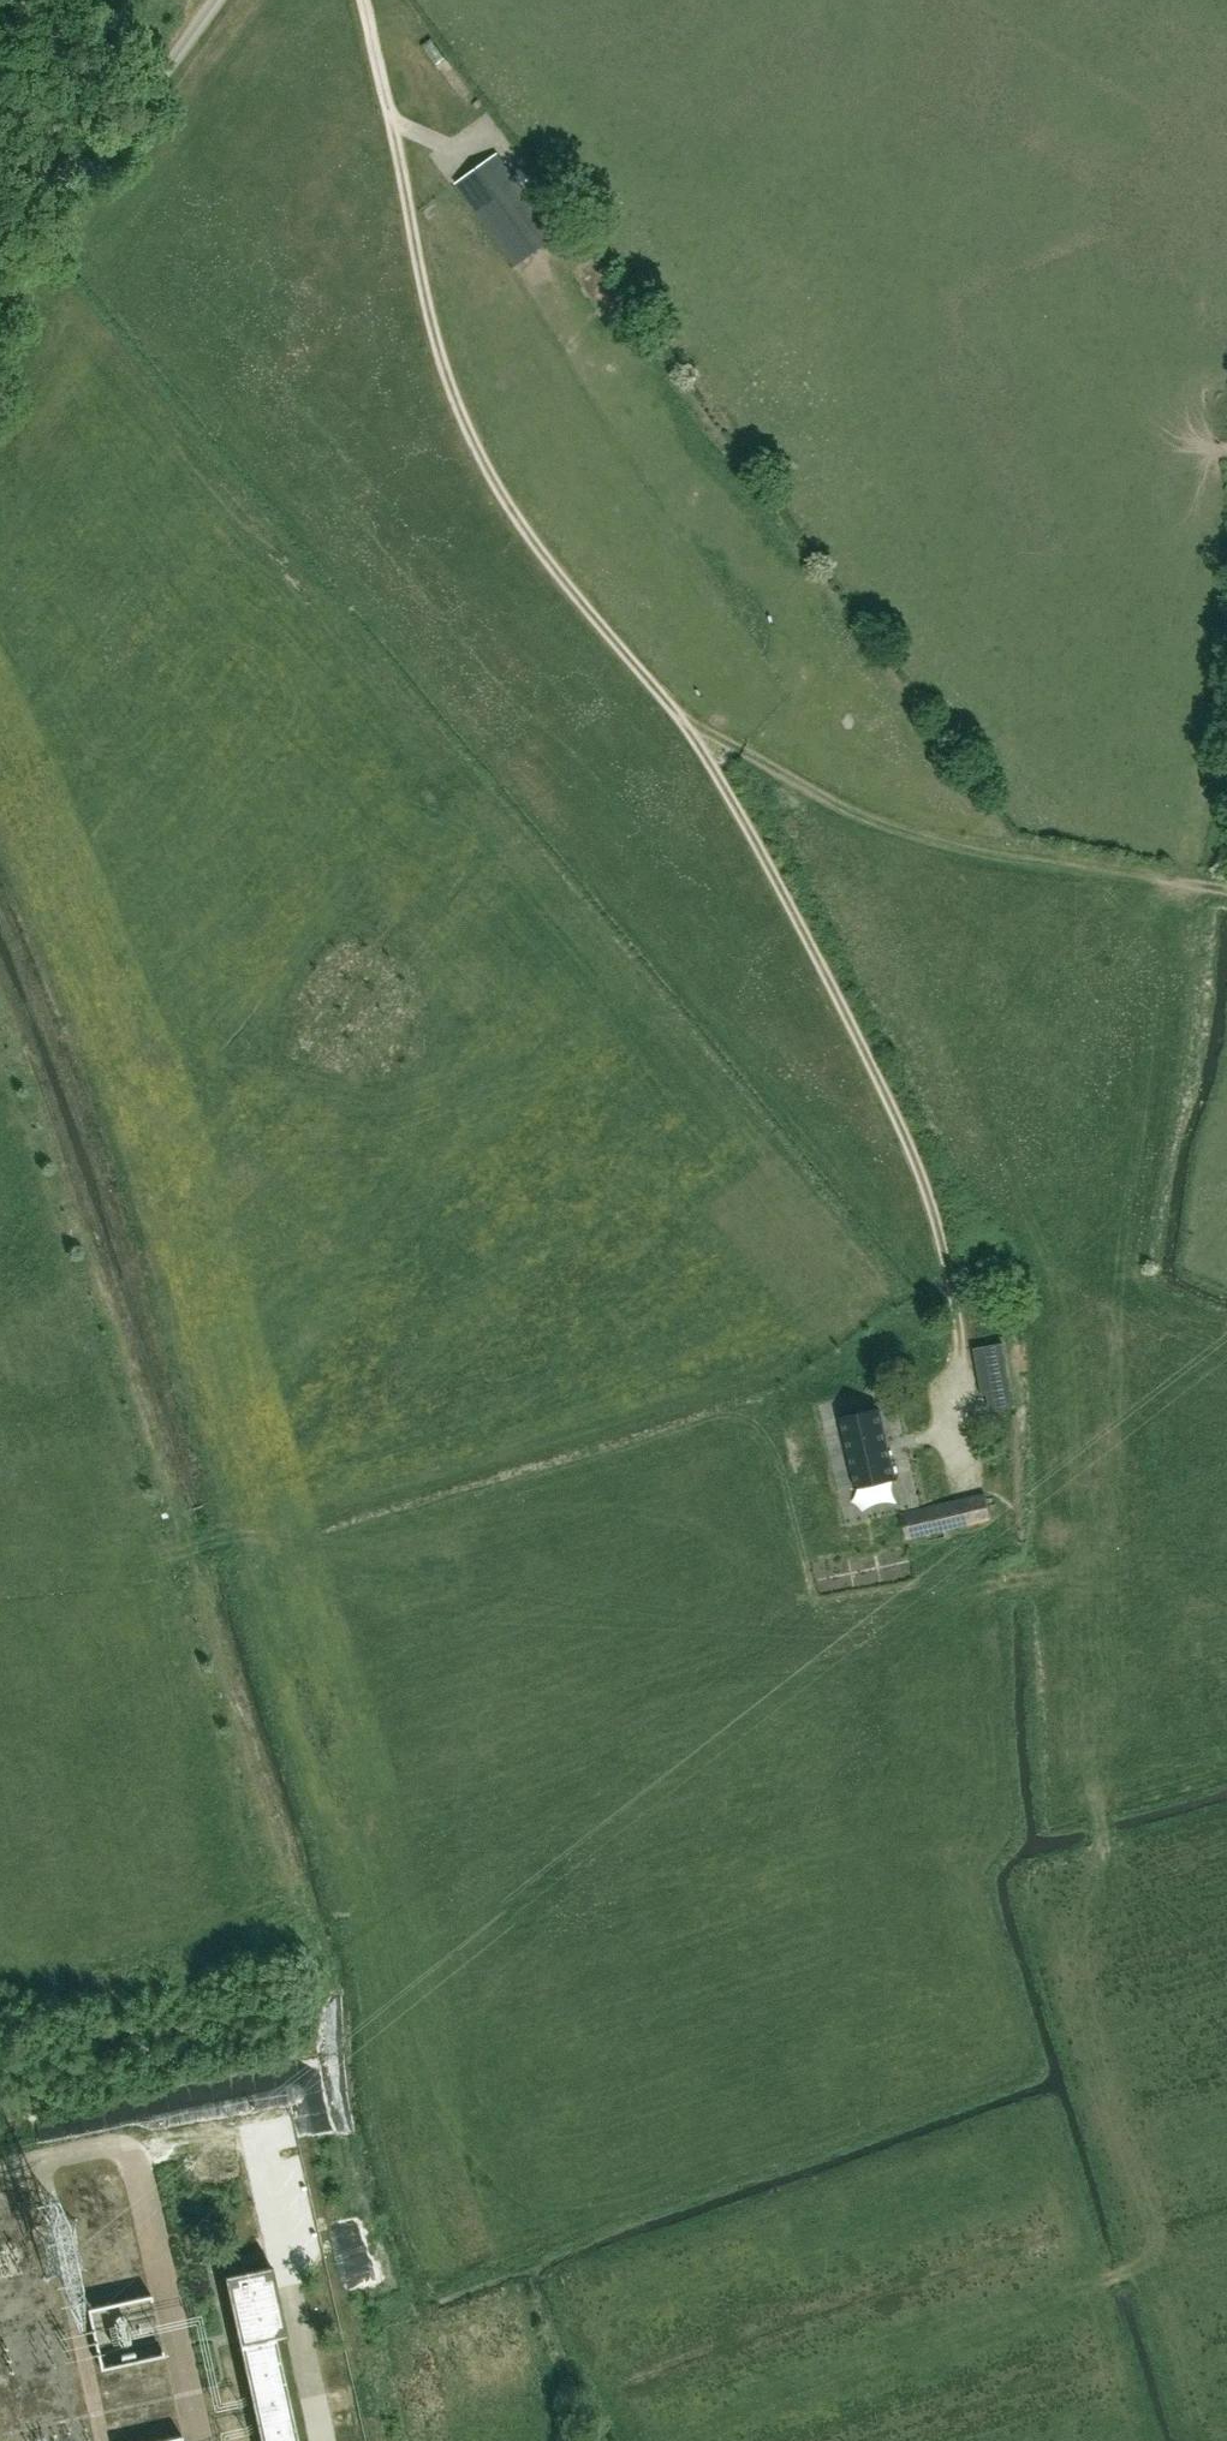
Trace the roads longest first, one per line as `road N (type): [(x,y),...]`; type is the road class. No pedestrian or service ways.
road 1 (track): [(1226,889),(906,834),(684,722)]
road 2 (unclassified): [(0,301),(215,0)]

